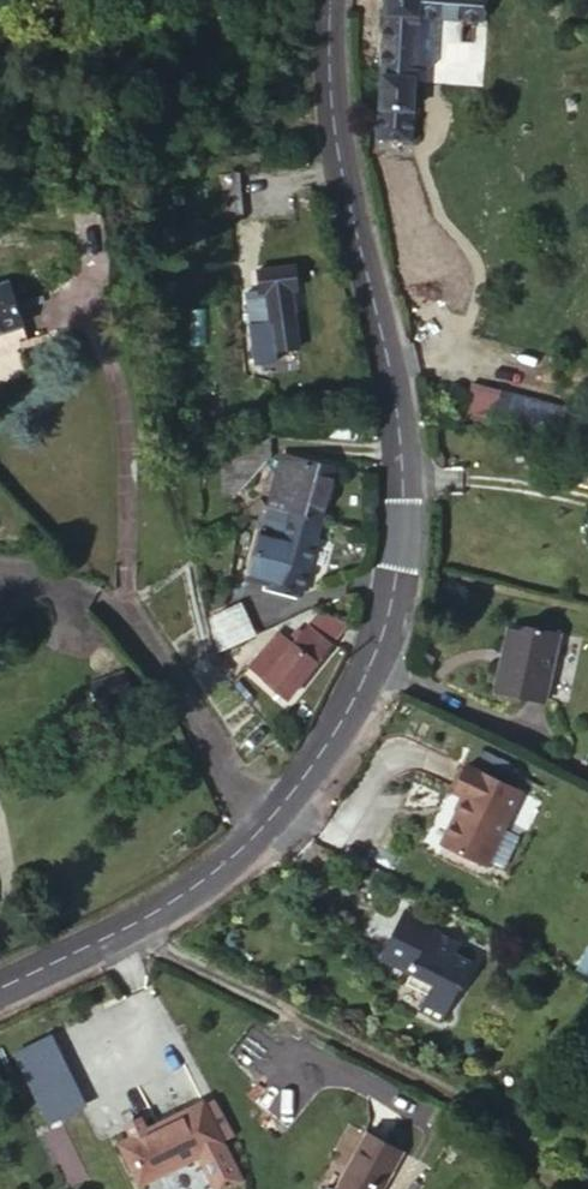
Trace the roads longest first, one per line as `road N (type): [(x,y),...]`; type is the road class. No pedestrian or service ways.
road 1 (tertiary): [(334,0),(350,171),(404,417),(391,621),(341,727),(267,828),(205,884),(0,993)]

